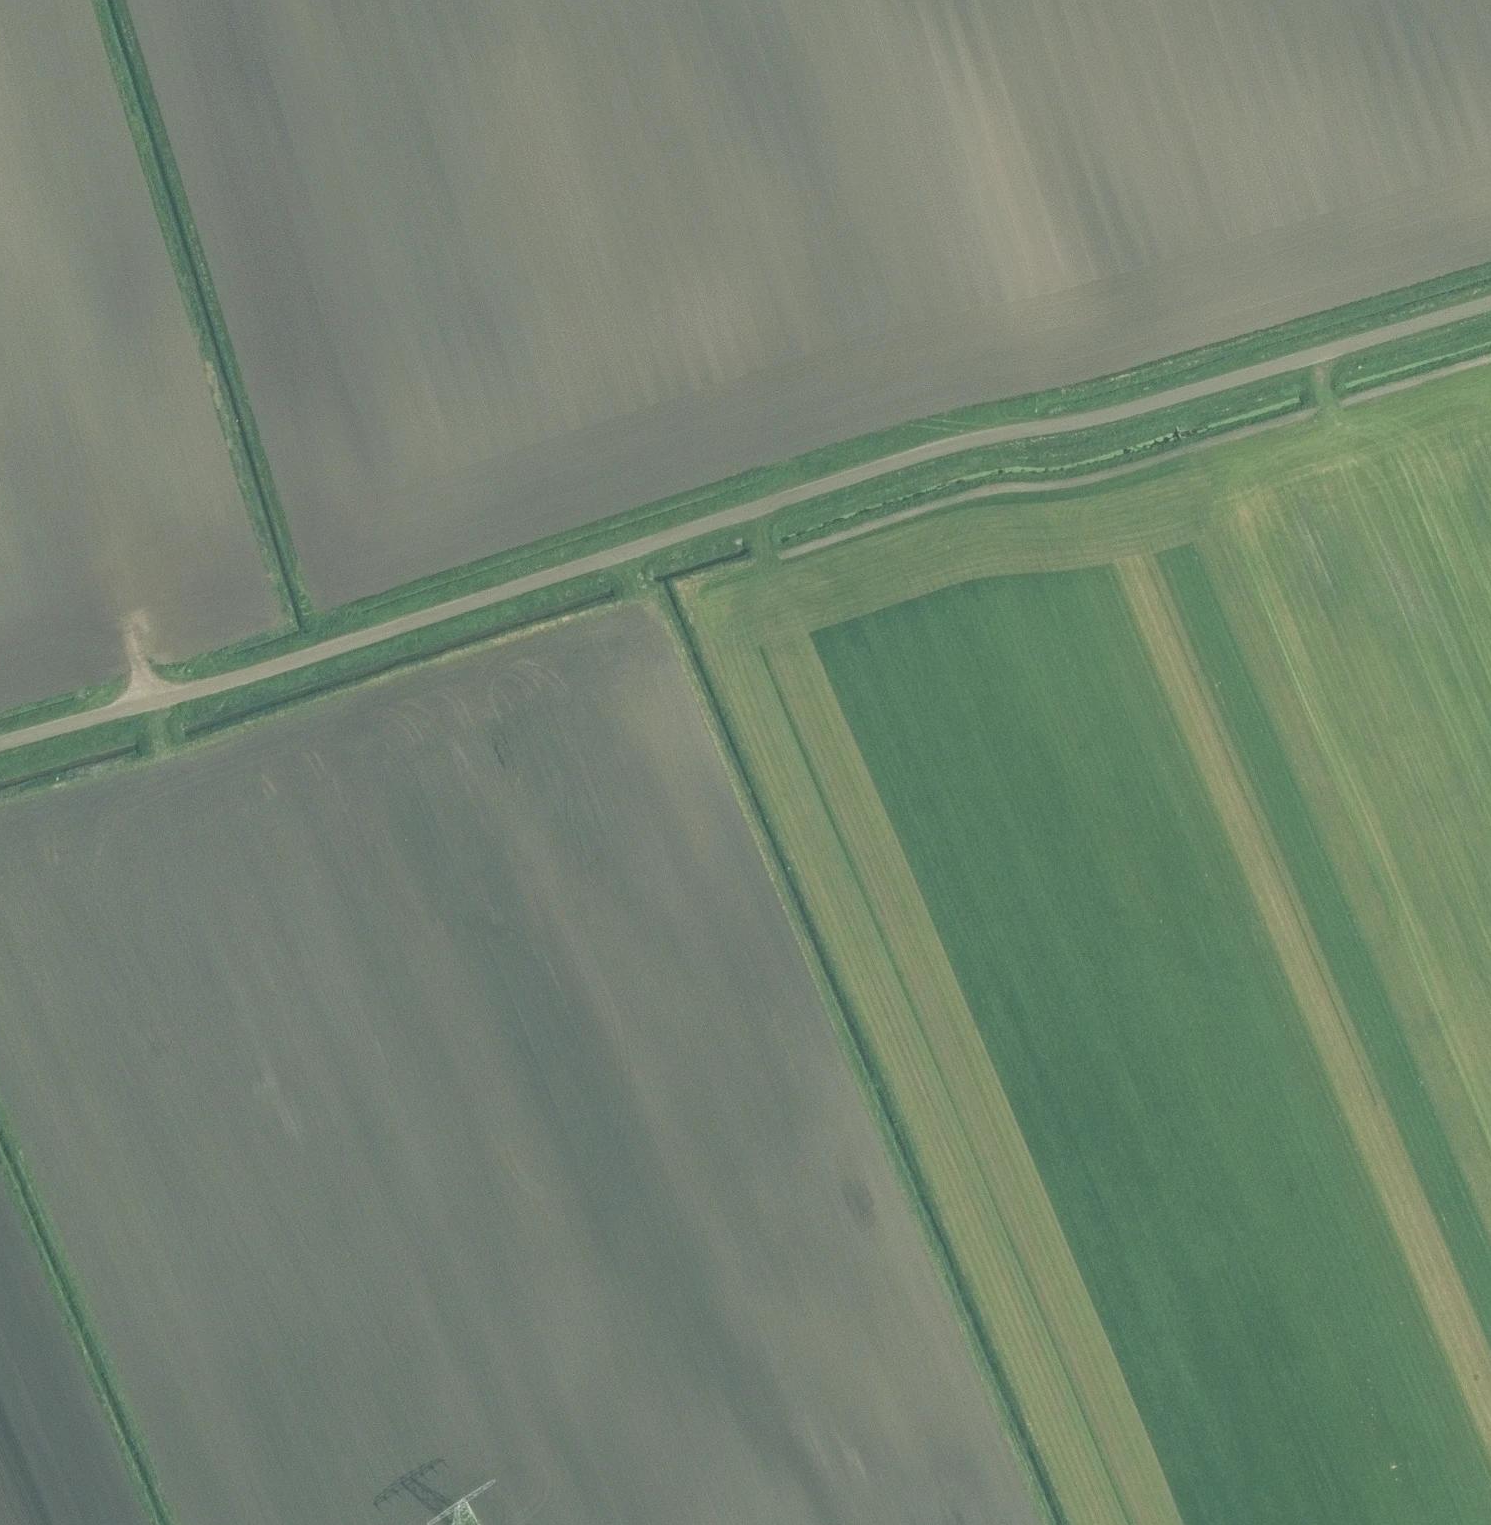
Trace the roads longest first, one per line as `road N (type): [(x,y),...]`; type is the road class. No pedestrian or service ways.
road 1 (unclassified): [(0,746),(366,640),(937,452),(1138,410),(1490,305)]

